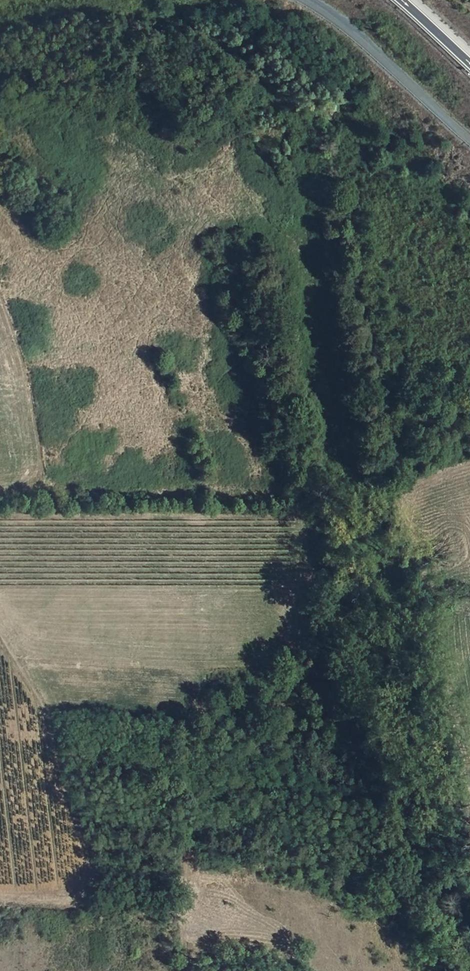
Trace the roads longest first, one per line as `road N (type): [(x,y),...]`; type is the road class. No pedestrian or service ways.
road 1 (unclassified): [(306,0),(469,138)]

